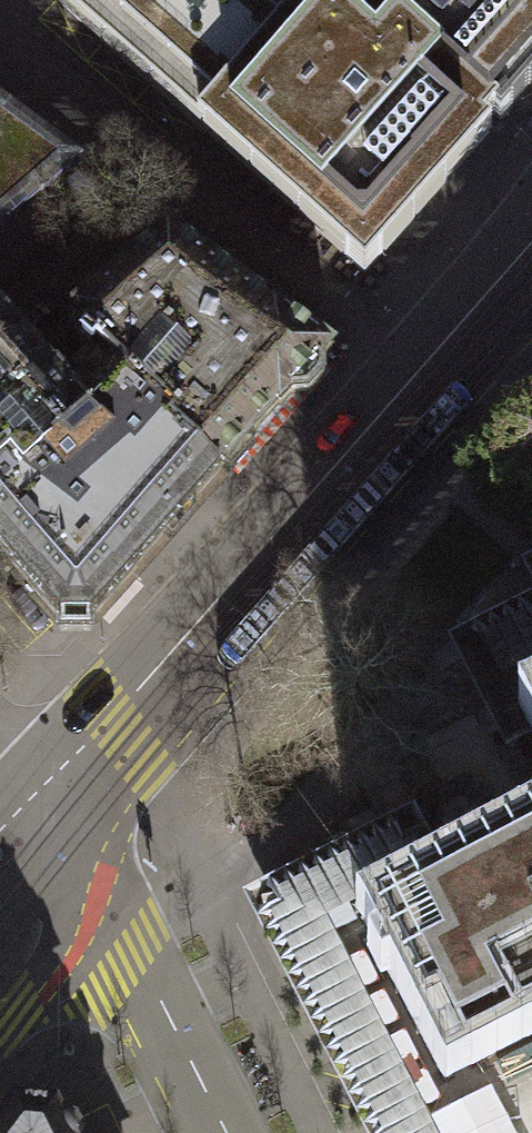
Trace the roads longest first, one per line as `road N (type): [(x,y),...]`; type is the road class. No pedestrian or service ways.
road 1 (residential): [(531,245),(107,727),(54,816)]
road 2 (residential): [(54,816),(214,1132)]
road 3 (residential): [(0,1029),(56,905),(54,816)]

